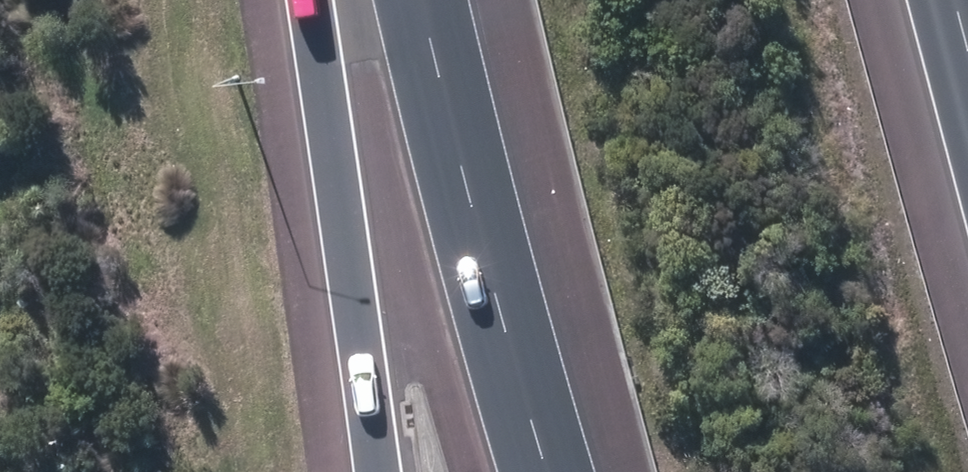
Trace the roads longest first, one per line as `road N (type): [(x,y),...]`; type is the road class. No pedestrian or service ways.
road 1 (motorway): [(545,471),(423,0)]
road 2 (motorway): [(378,471),(313,0)]

